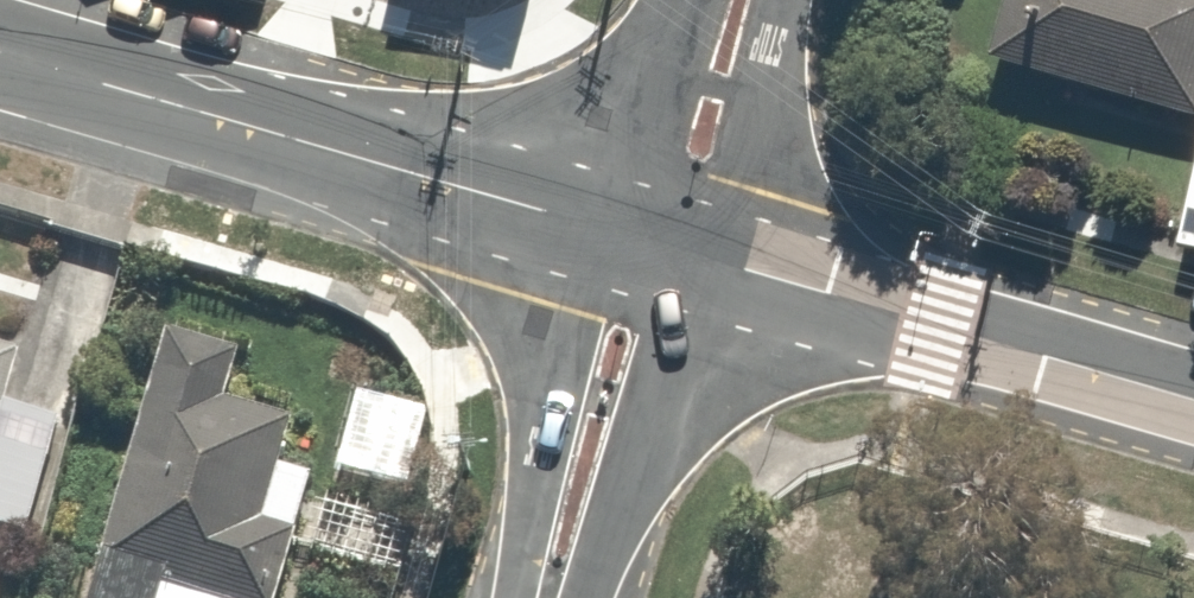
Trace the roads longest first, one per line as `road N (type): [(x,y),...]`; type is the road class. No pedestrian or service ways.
road 1 (tertiary): [(660,247),(0,54)]
road 2 (tertiary): [(660,247),(1193,405)]
road 3 (tertiary): [(660,247),(625,331),(553,597)]
road 4 (residential): [(740,0),(694,171),(660,247)]

